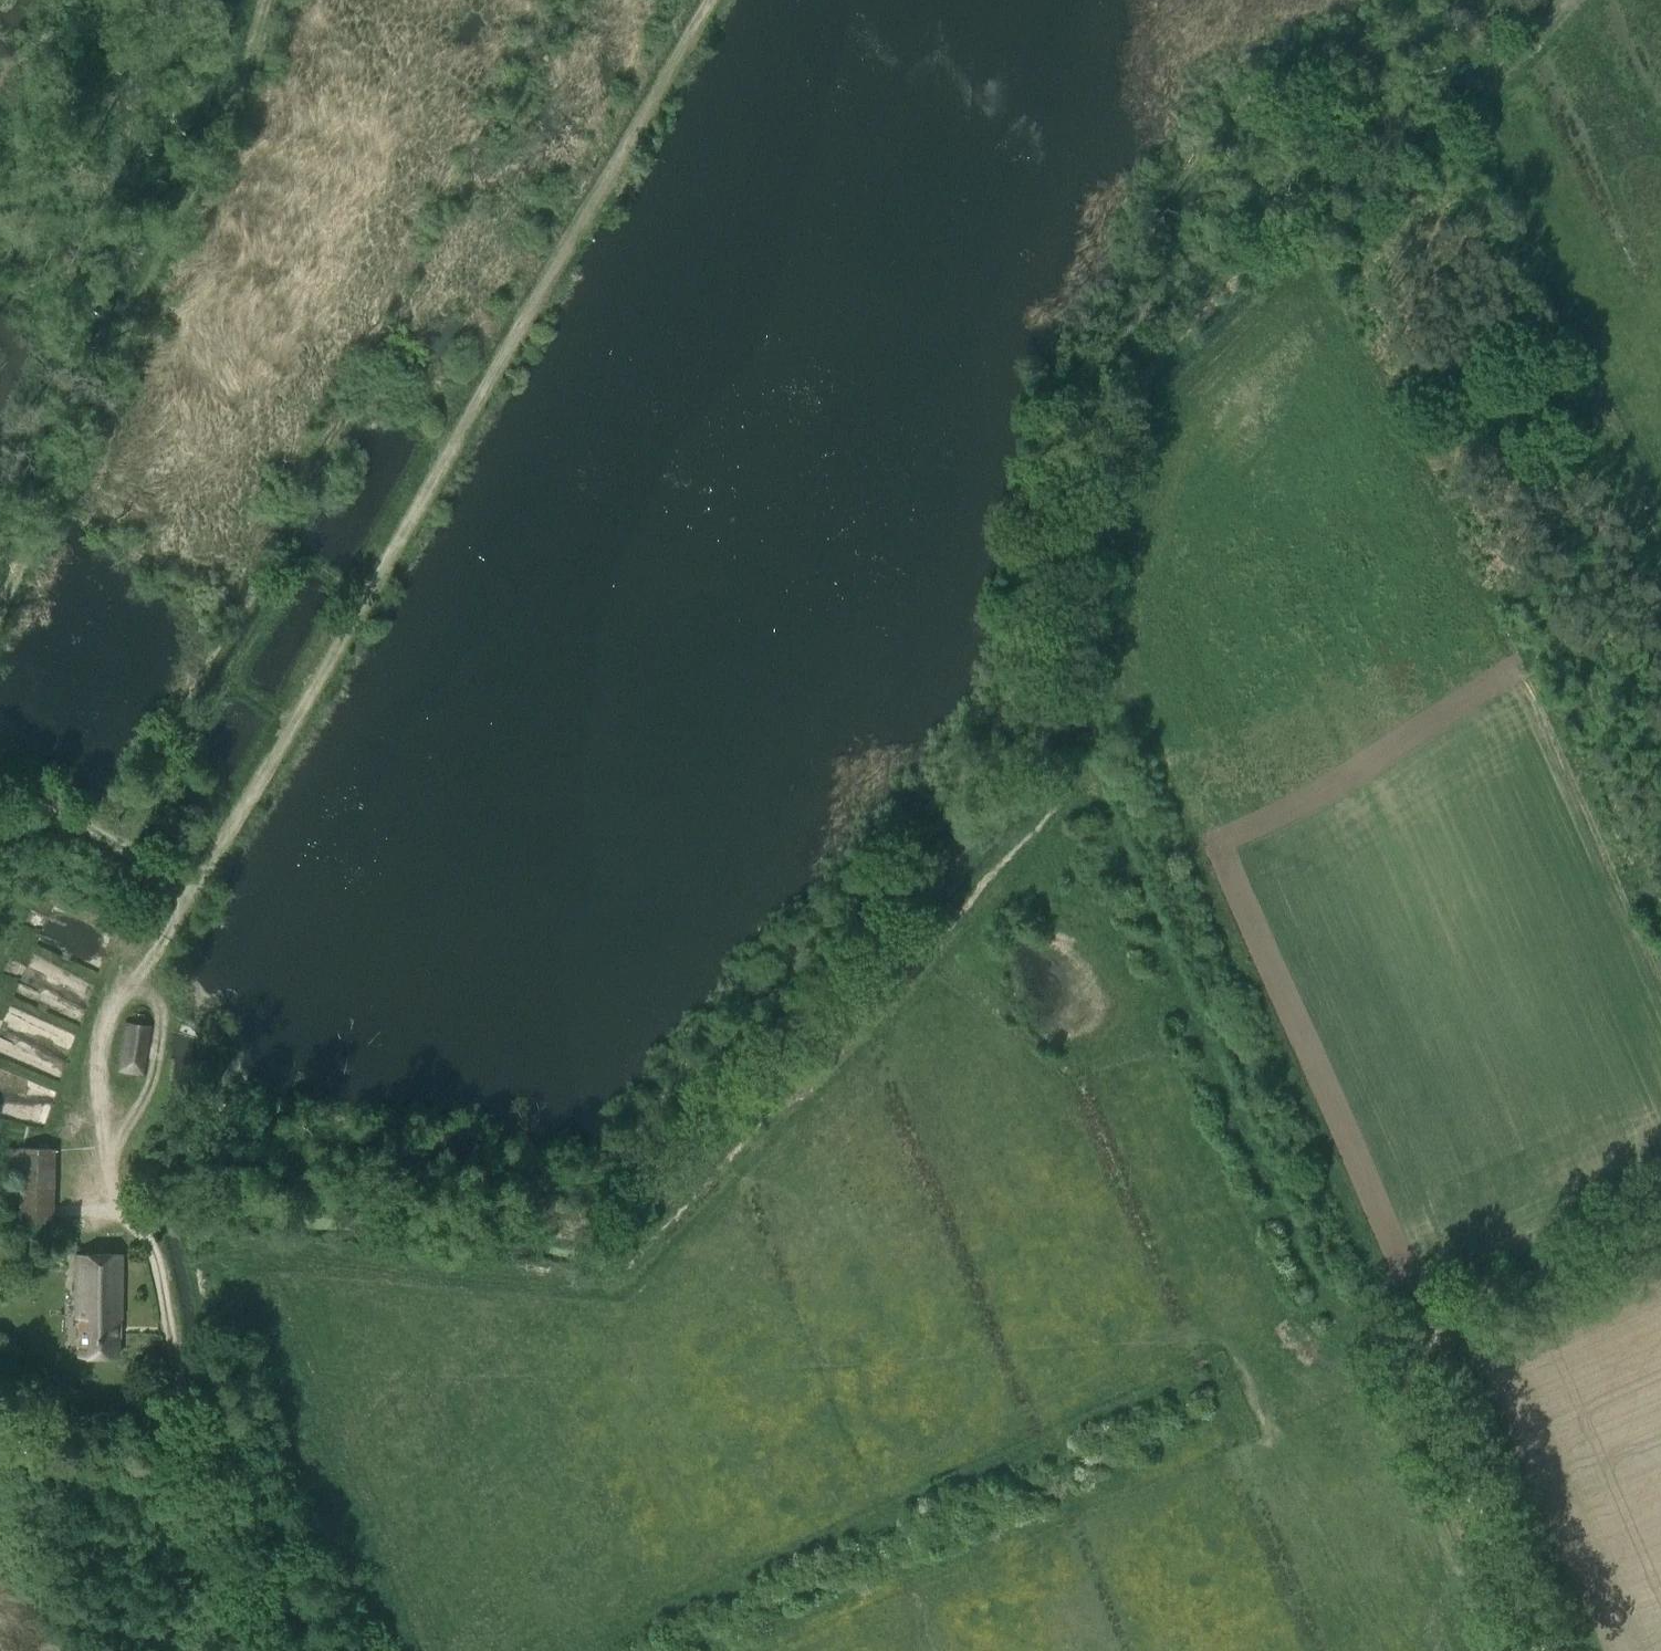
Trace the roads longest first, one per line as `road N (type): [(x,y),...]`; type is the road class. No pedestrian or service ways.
road 1 (track): [(289,1650),(171,1350),(155,1270),(138,1234),(105,1212),(98,1049),(110,1012),(155,949),(707,0)]
road 2 (track): [(1540,1650),(1416,1365),(1421,1335),(1449,1313),(1660,1221)]

